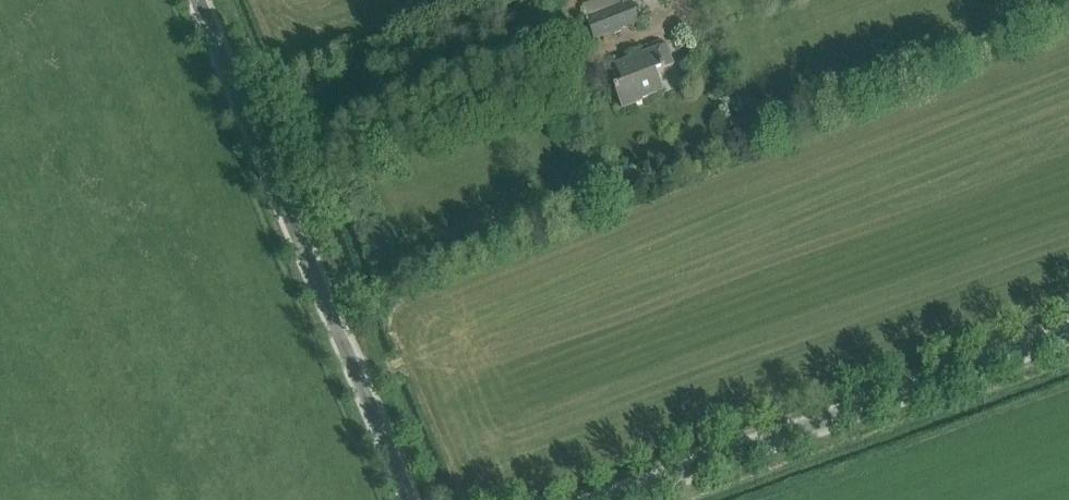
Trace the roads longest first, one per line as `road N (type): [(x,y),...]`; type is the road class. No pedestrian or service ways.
road 1 (unclassified): [(400,499),(193,0)]
road 2 (unclassified): [(565,499),(881,404),(1068,335)]

